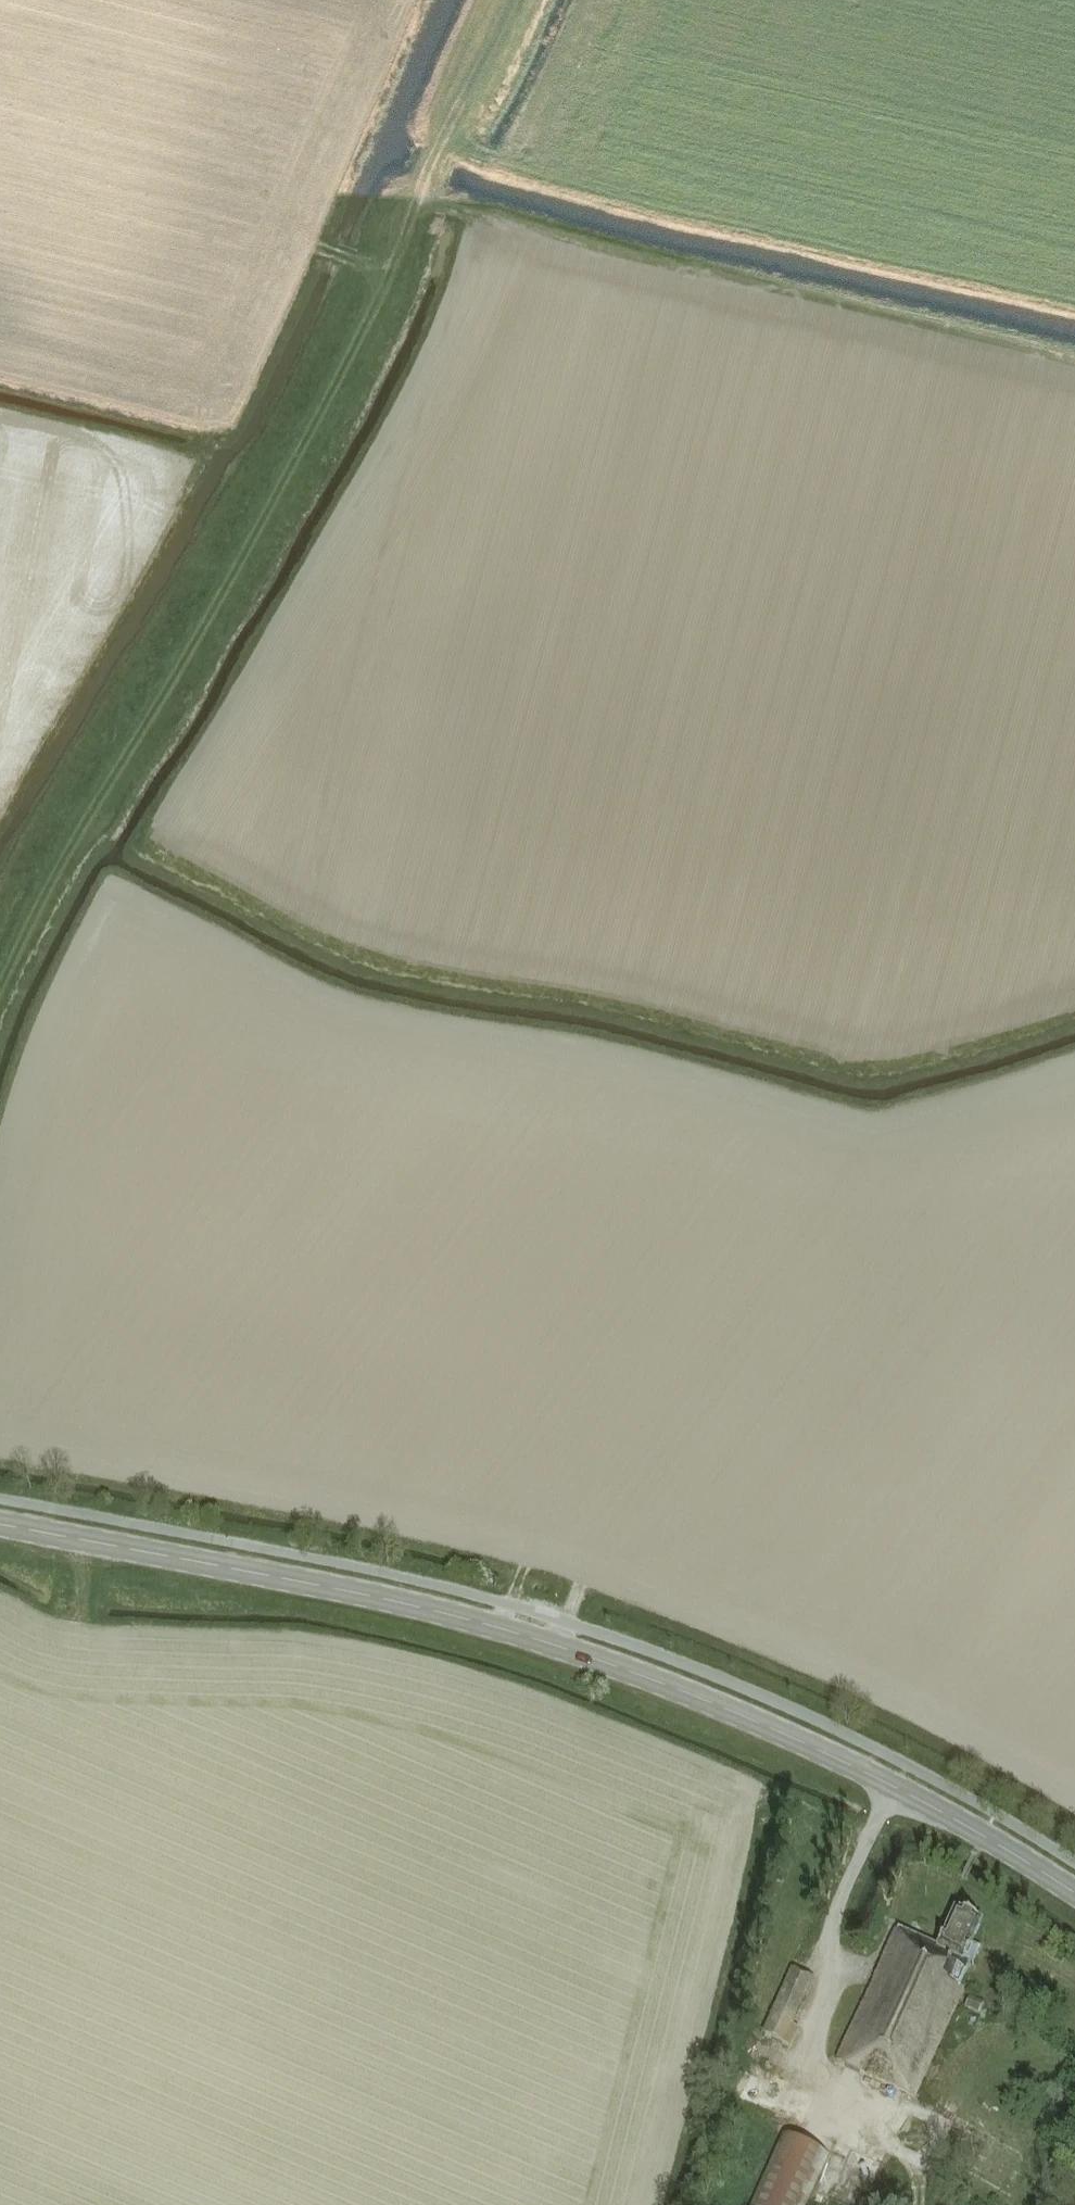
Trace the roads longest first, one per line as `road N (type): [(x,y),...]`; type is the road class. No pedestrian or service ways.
road 1 (secondary): [(1074,1892),(894,1784),(597,1656),(388,1597),(0,1522)]
road 2 (track): [(507,0),(324,412),(0,970)]

